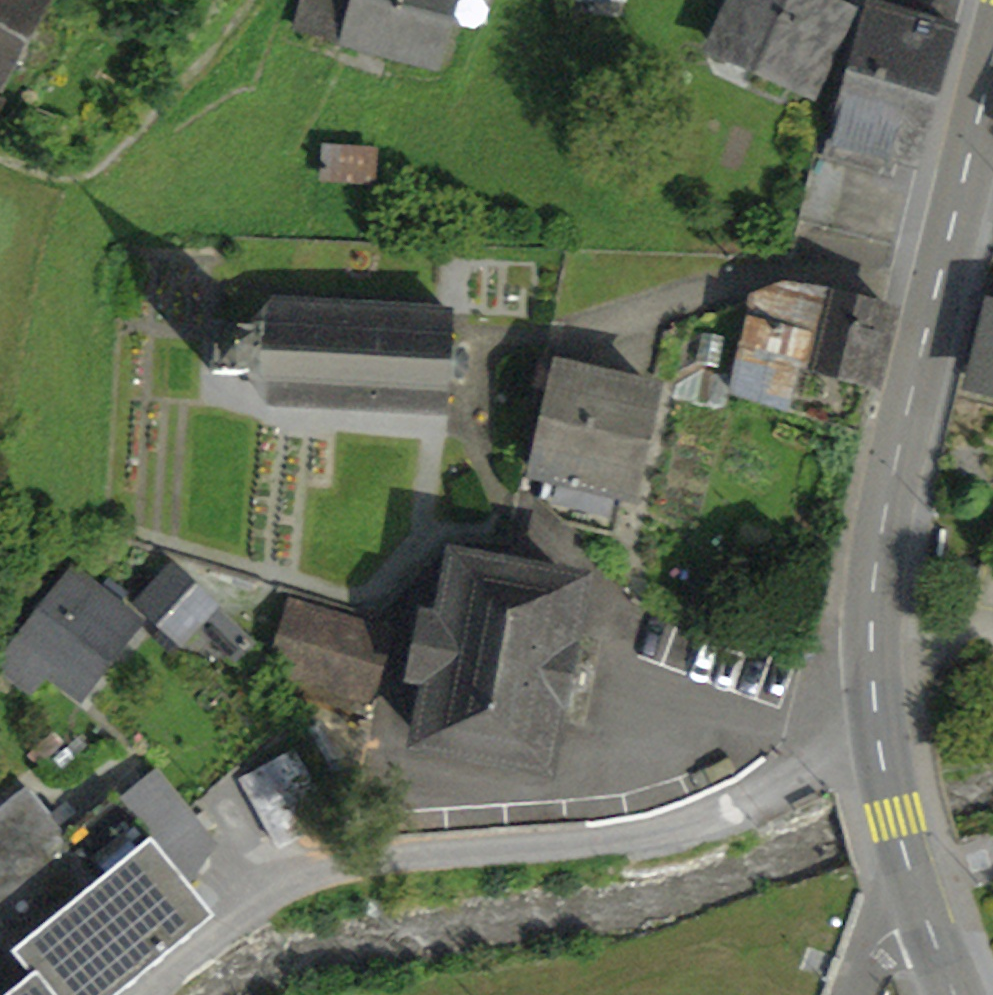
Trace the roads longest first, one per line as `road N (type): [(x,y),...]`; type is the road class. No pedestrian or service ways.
road 1 (primary): [(992,67),(889,473),(874,587),(879,746),(922,903)]

